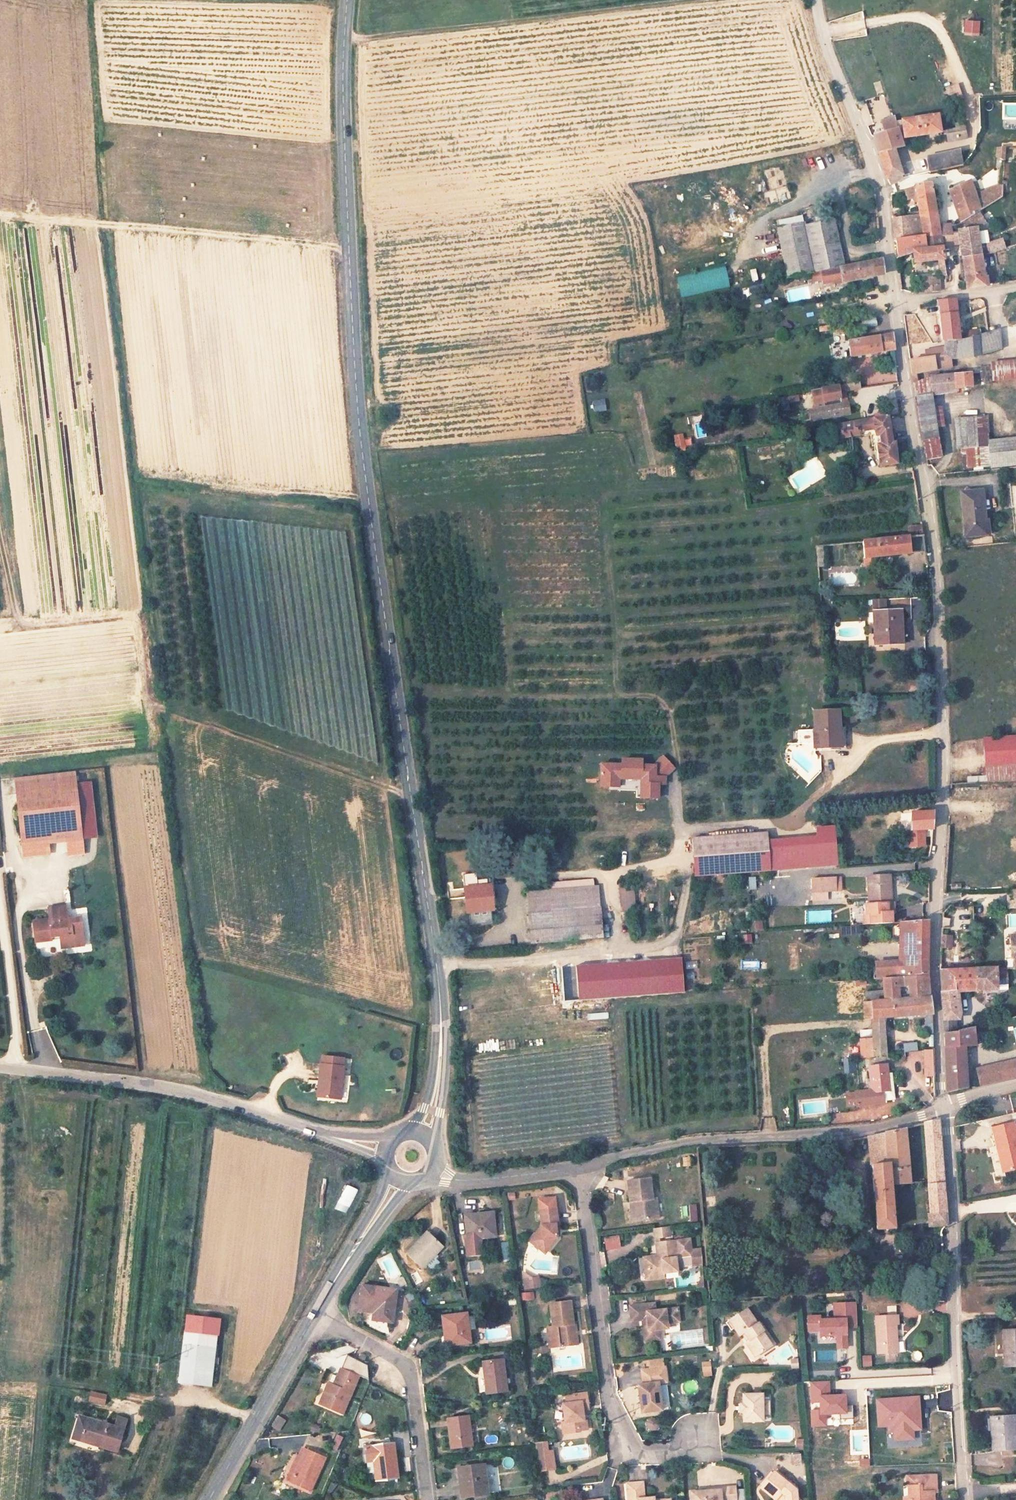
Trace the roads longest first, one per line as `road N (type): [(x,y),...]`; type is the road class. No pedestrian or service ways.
road 1 (tertiary): [(421,1135),(436,1095),(440,1001),(360,436),(343,100),(346,0)]
road 2 (residential): [(894,301),(932,574),(942,743),(934,969),(944,1109)]
road 3 (residential): [(0,1066),(149,1085),(390,1145)]
road 4 (residential): [(944,1109),(963,1499)]
road 5 (residential): [(579,1169),(689,1142),(889,1126),(944,1109)]
road 6 (residential): [(579,1169),(610,1401),(627,1455),(678,1453),(699,1435)]
road 7 (track): [(349,248),(0,215)]
road 8 (residential): [(818,0),(879,182),(894,301)]
road 9 (residential): [(427,1499),(410,1367),(316,1314)]
road 10 (tertiary): [(211,1499),(316,1314)]
road 11 (tertiary): [(316,1314),(400,1178)]
road 12 (residential): [(433,1166),(464,1183),(579,1169)]
road 13 (residential): [(894,301),(1015,287)]

